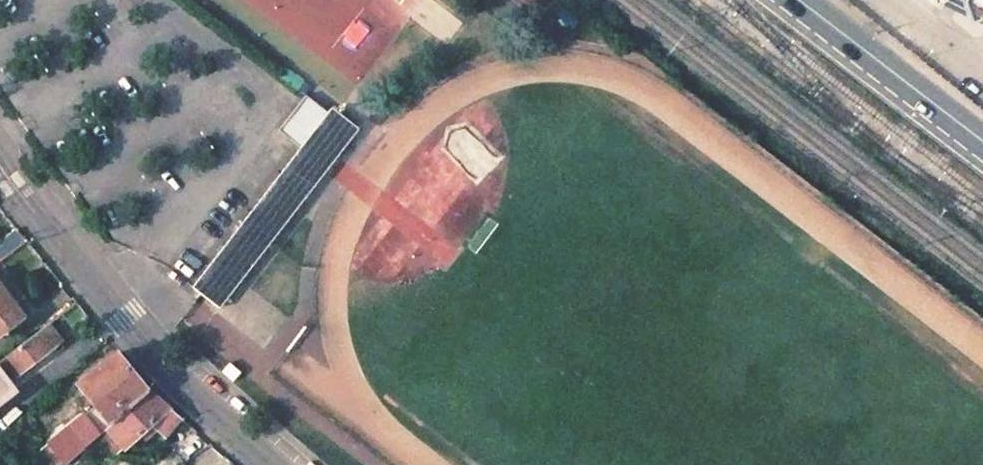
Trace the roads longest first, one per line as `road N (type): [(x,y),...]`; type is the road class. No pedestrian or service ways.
road 1 (unclassified): [(0,165),(156,358),(273,464)]
road 2 (tertiary): [(799,0),(982,141)]

